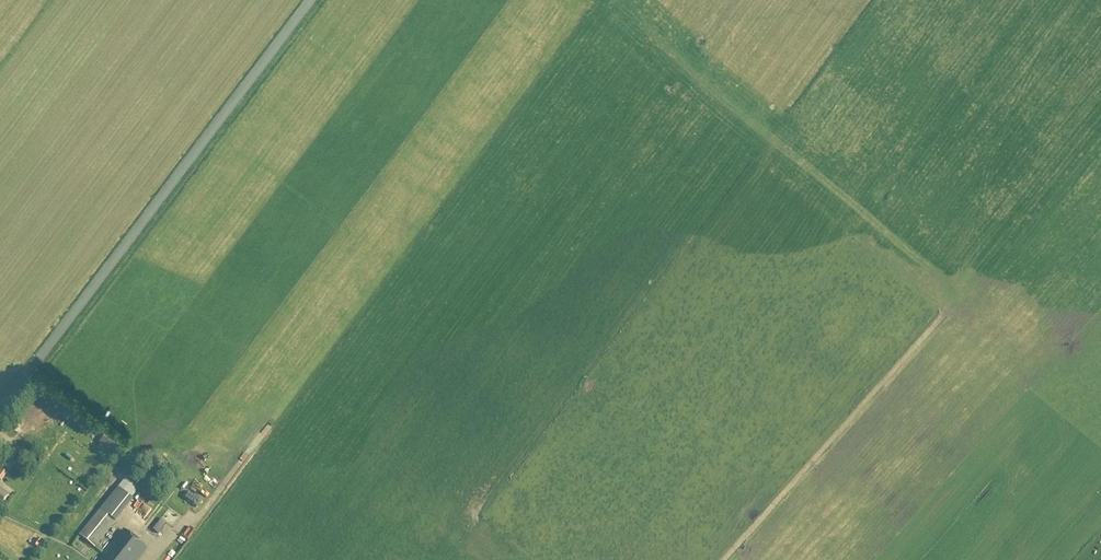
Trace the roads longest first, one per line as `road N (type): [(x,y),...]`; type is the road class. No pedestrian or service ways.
road 1 (unclassified): [(0,409),(310,0)]

